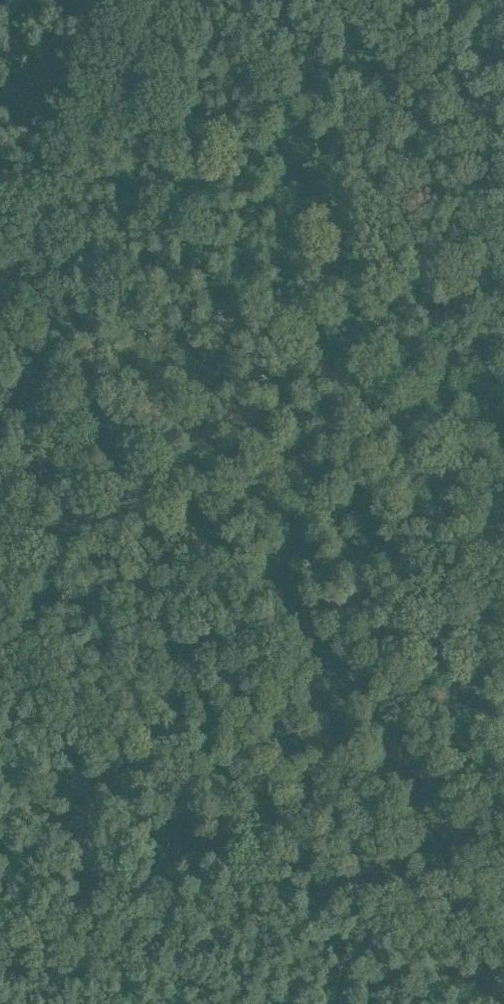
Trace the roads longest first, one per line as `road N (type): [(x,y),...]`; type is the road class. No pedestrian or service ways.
road 1 (unclassified): [(0,304),(165,0)]

